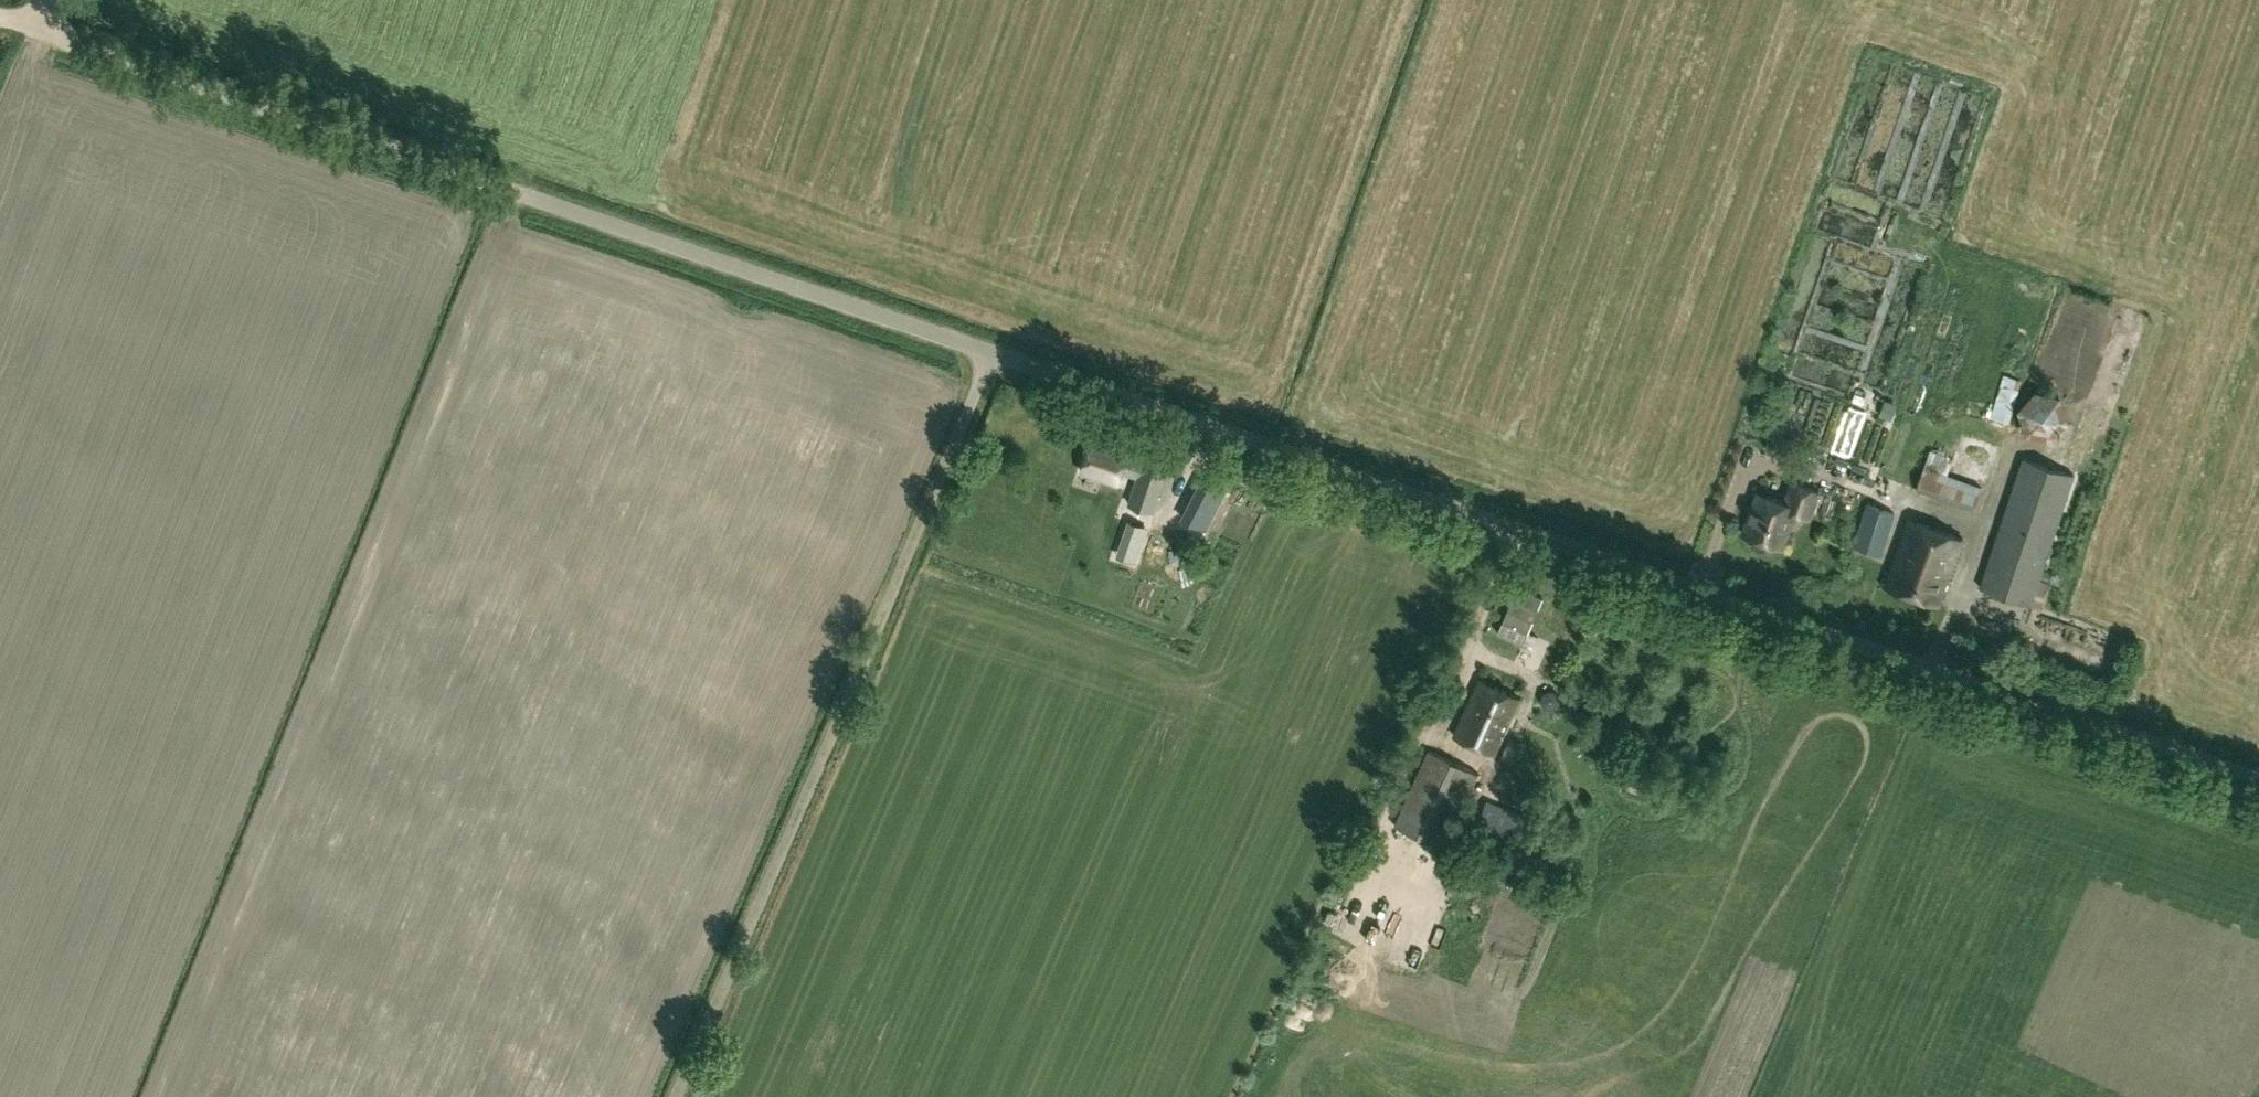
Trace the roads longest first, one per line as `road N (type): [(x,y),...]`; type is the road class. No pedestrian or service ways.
road 1 (unclassified): [(2258,787),(990,349)]
road 2 (unclassified): [(990,349),(37,28)]
road 3 (unclassified): [(675,1096),(990,349)]

